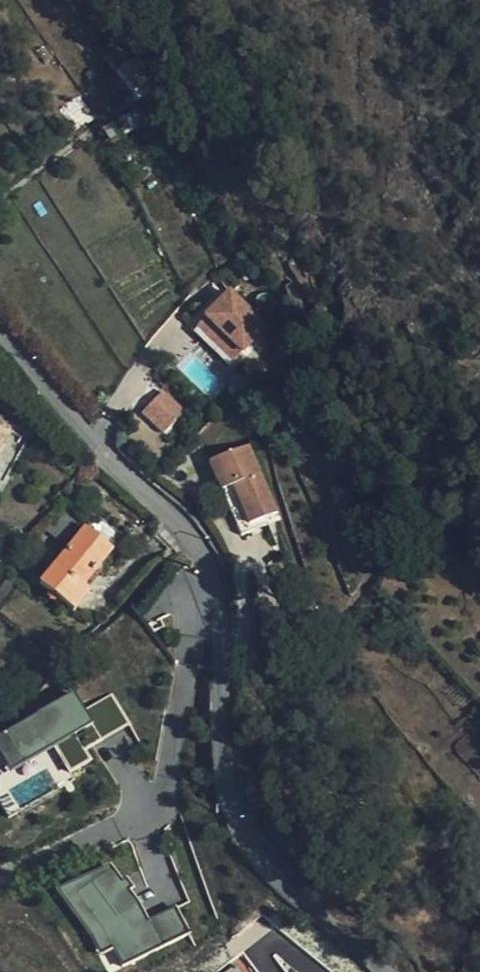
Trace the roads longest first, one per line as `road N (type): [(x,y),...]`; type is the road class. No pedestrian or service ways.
road 1 (residential): [(0,332),(208,552),(234,653),(247,816),(291,877),(389,971)]

